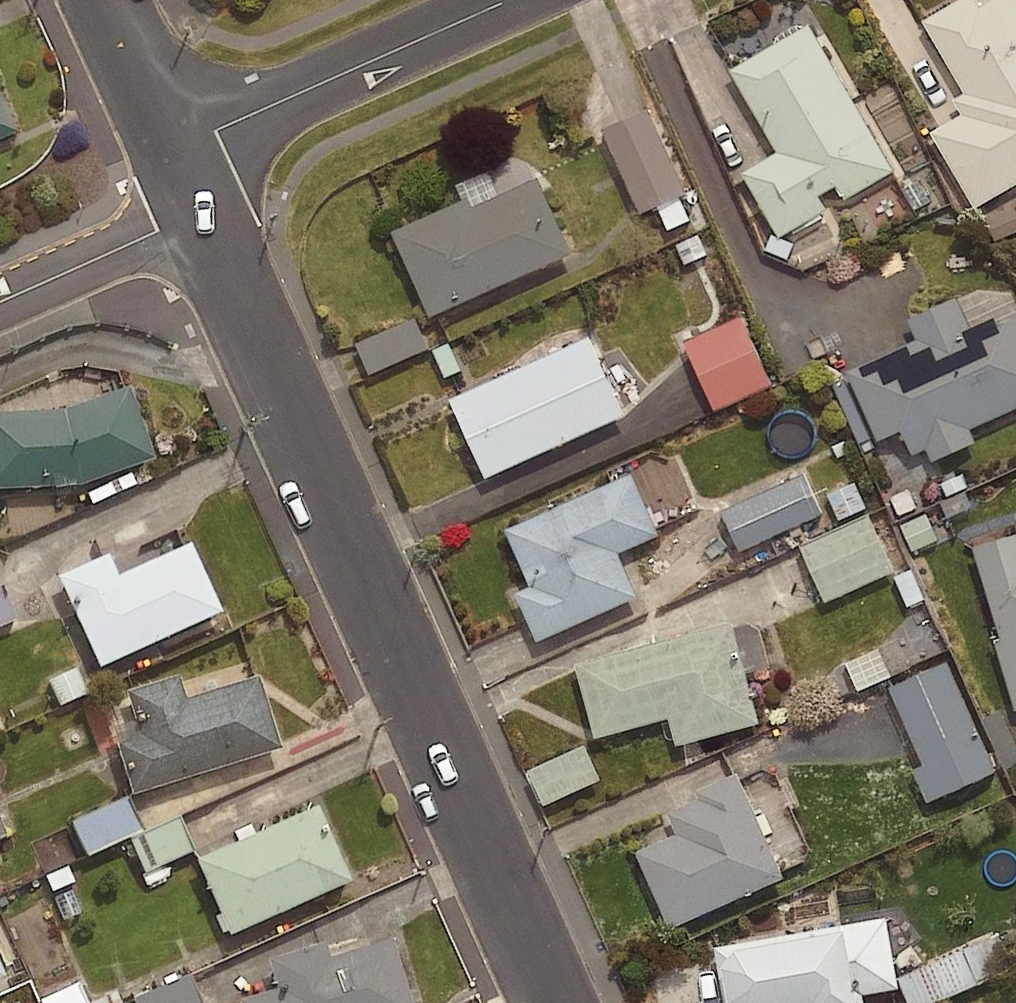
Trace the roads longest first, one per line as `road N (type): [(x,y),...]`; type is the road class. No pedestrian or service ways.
road 1 (residential): [(201,213),(552,1002)]
road 2 (residential): [(173,151),(511,0)]
road 3 (residential): [(0,302),(201,213)]
road 4 (residential): [(106,0),(173,151)]

